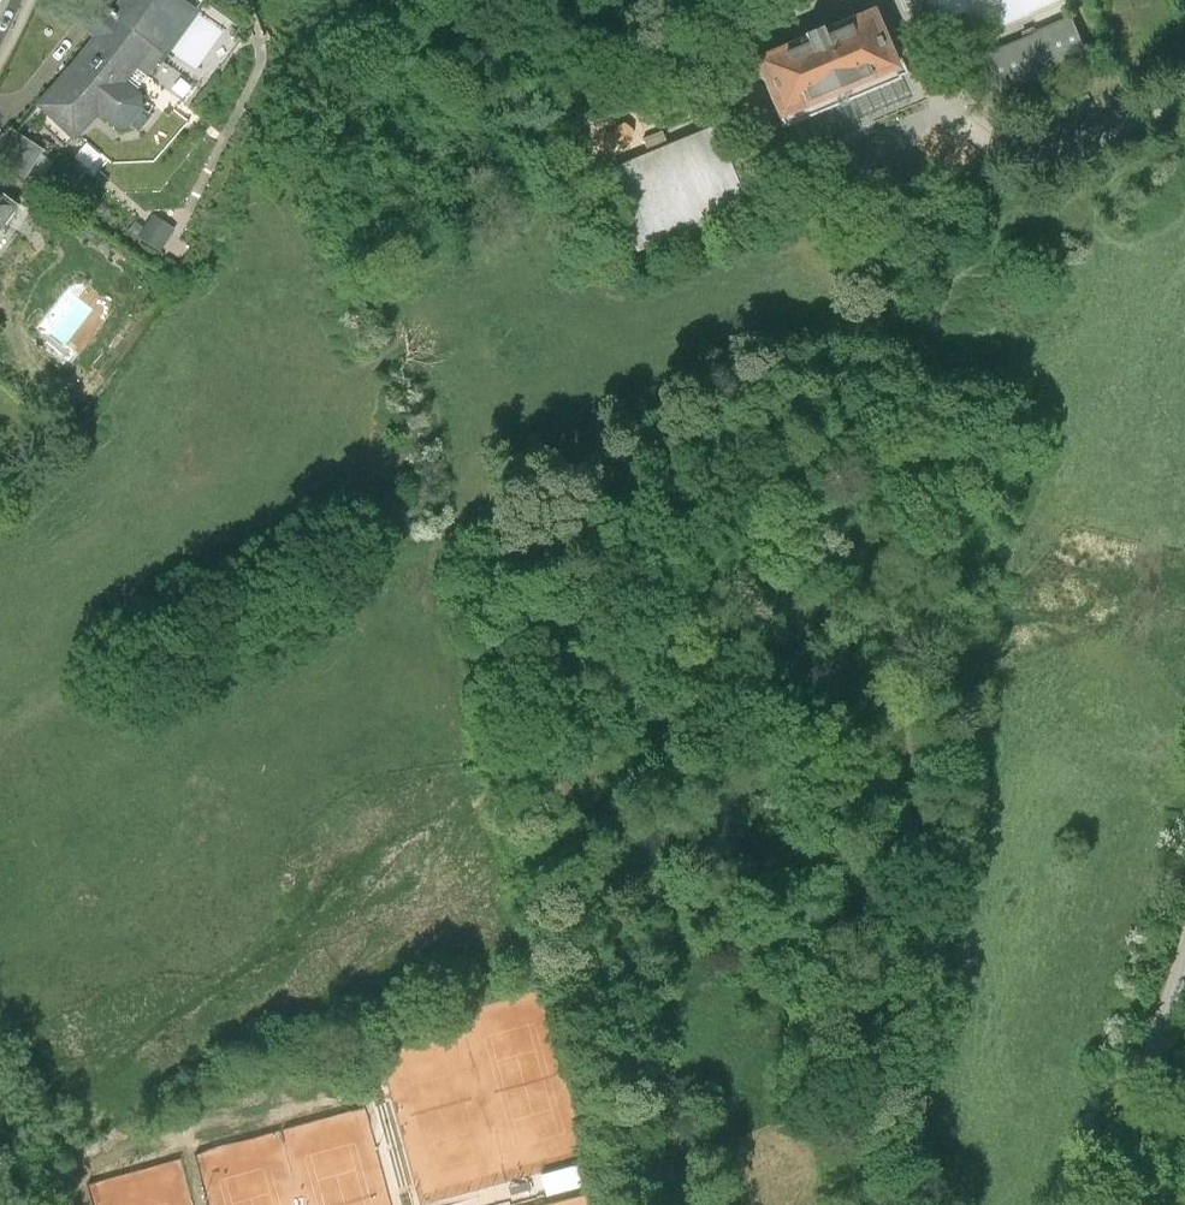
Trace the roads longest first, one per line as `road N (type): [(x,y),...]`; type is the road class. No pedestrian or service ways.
road 1 (track): [(684,1204),(665,1050),(638,979),(593,930),(564,871),(559,827),(575,785),(550,755),(514,654),(562,575),(719,462),(883,427),(890,404)]
road 2 (unclassified): [(1095,1204),(1184,949)]

